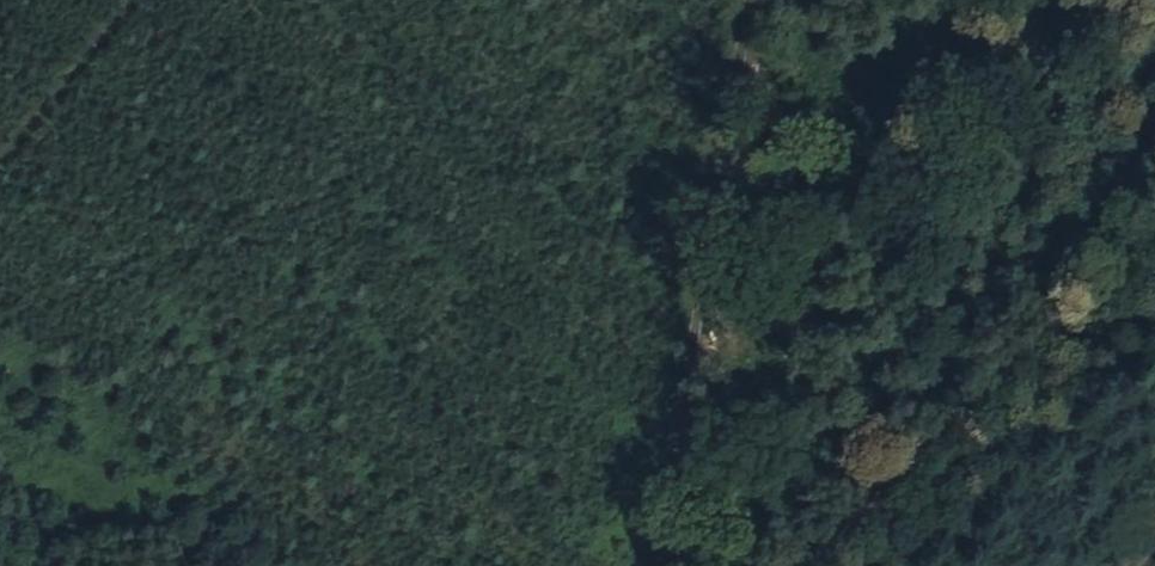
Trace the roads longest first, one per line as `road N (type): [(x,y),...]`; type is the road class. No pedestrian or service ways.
road 1 (track): [(816,565),(1154,237)]

